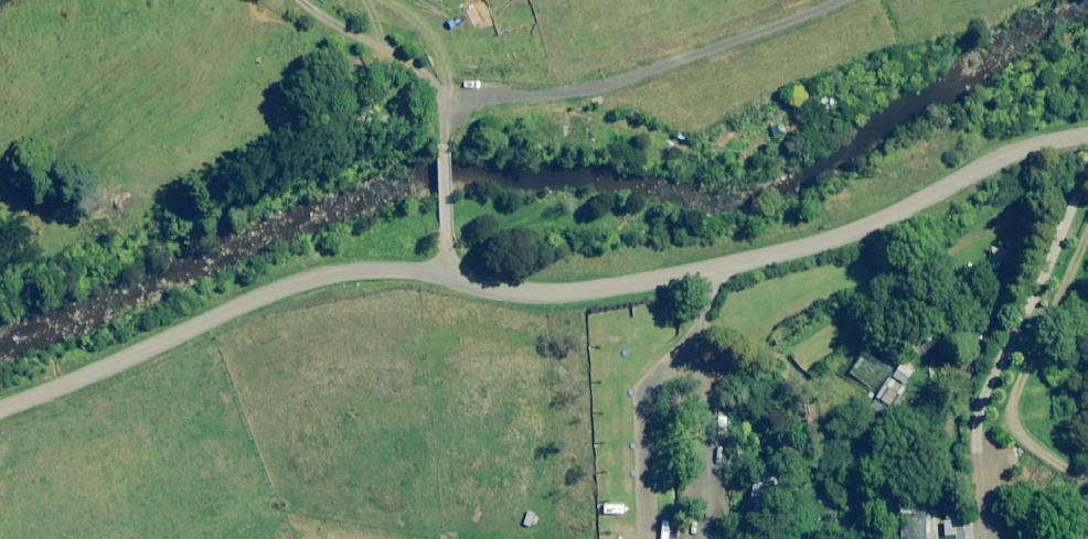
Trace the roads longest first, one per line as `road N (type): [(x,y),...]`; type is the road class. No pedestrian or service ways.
road 1 (unclassified): [(1087,104),(1029,122),(821,235),(574,284),(489,282),(451,272),(329,277),(0,413)]
road 2 (track): [(805,0),(448,77)]
road 3 (track): [(448,77),(444,226),(451,272)]
road 4 (track): [(353,0),(448,77)]

